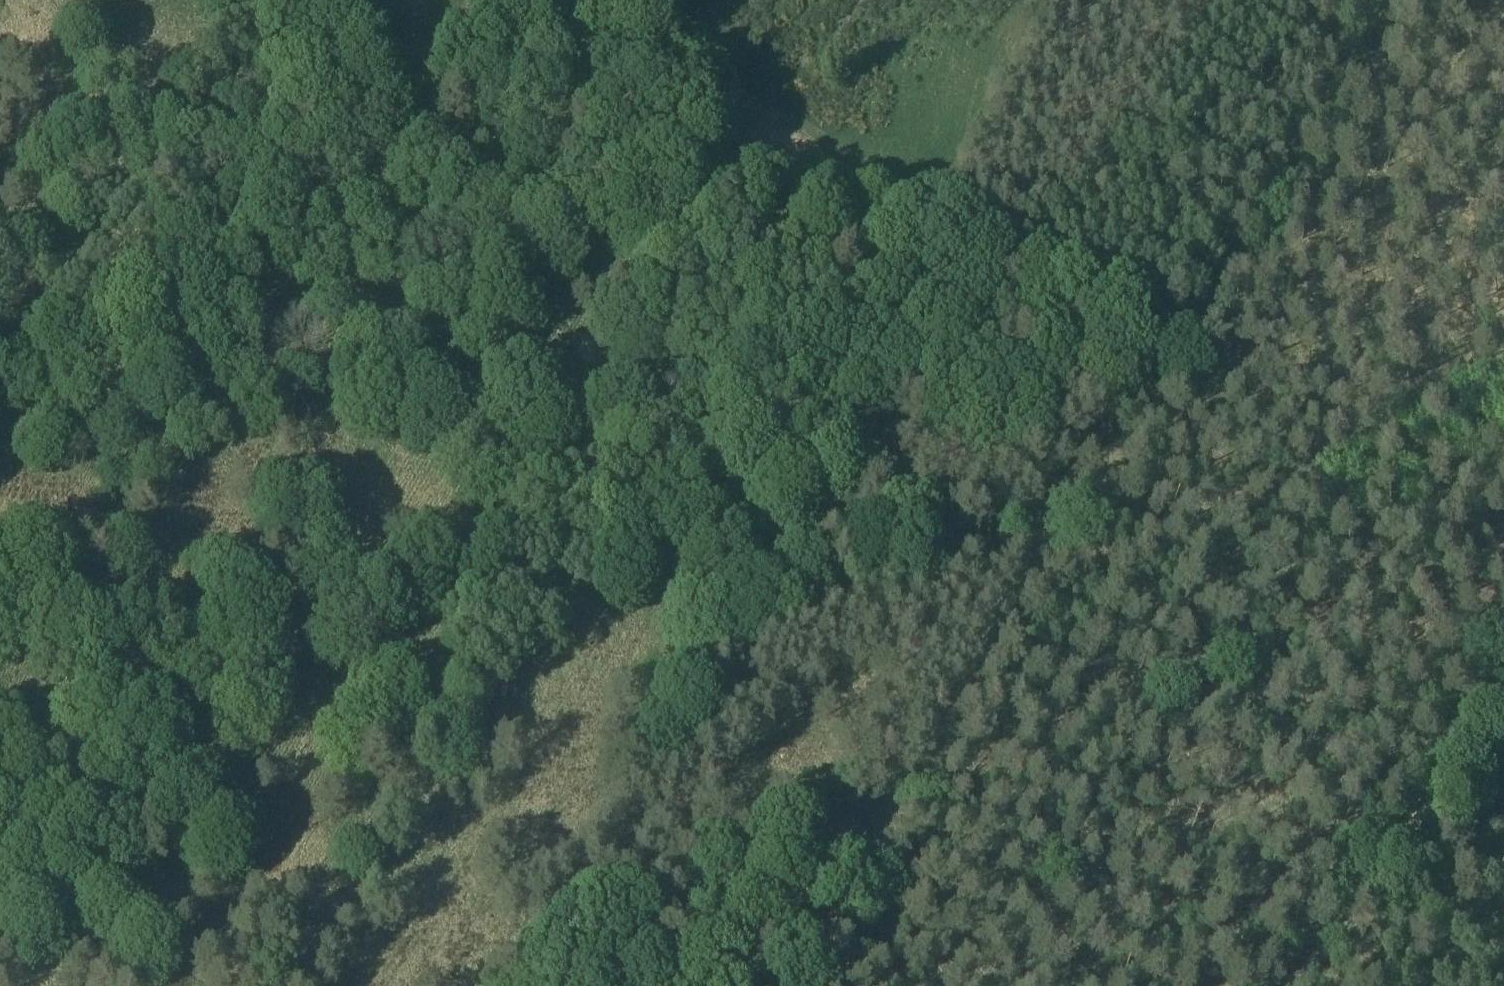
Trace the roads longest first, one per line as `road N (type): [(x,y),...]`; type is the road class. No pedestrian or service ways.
road 1 (track): [(1426,815),(1295,701),(1098,576),(1065,532),(1075,487),(1169,350),(1166,317),(1115,278),(934,206)]
road 2 (track): [(1503,717),(1309,985)]

